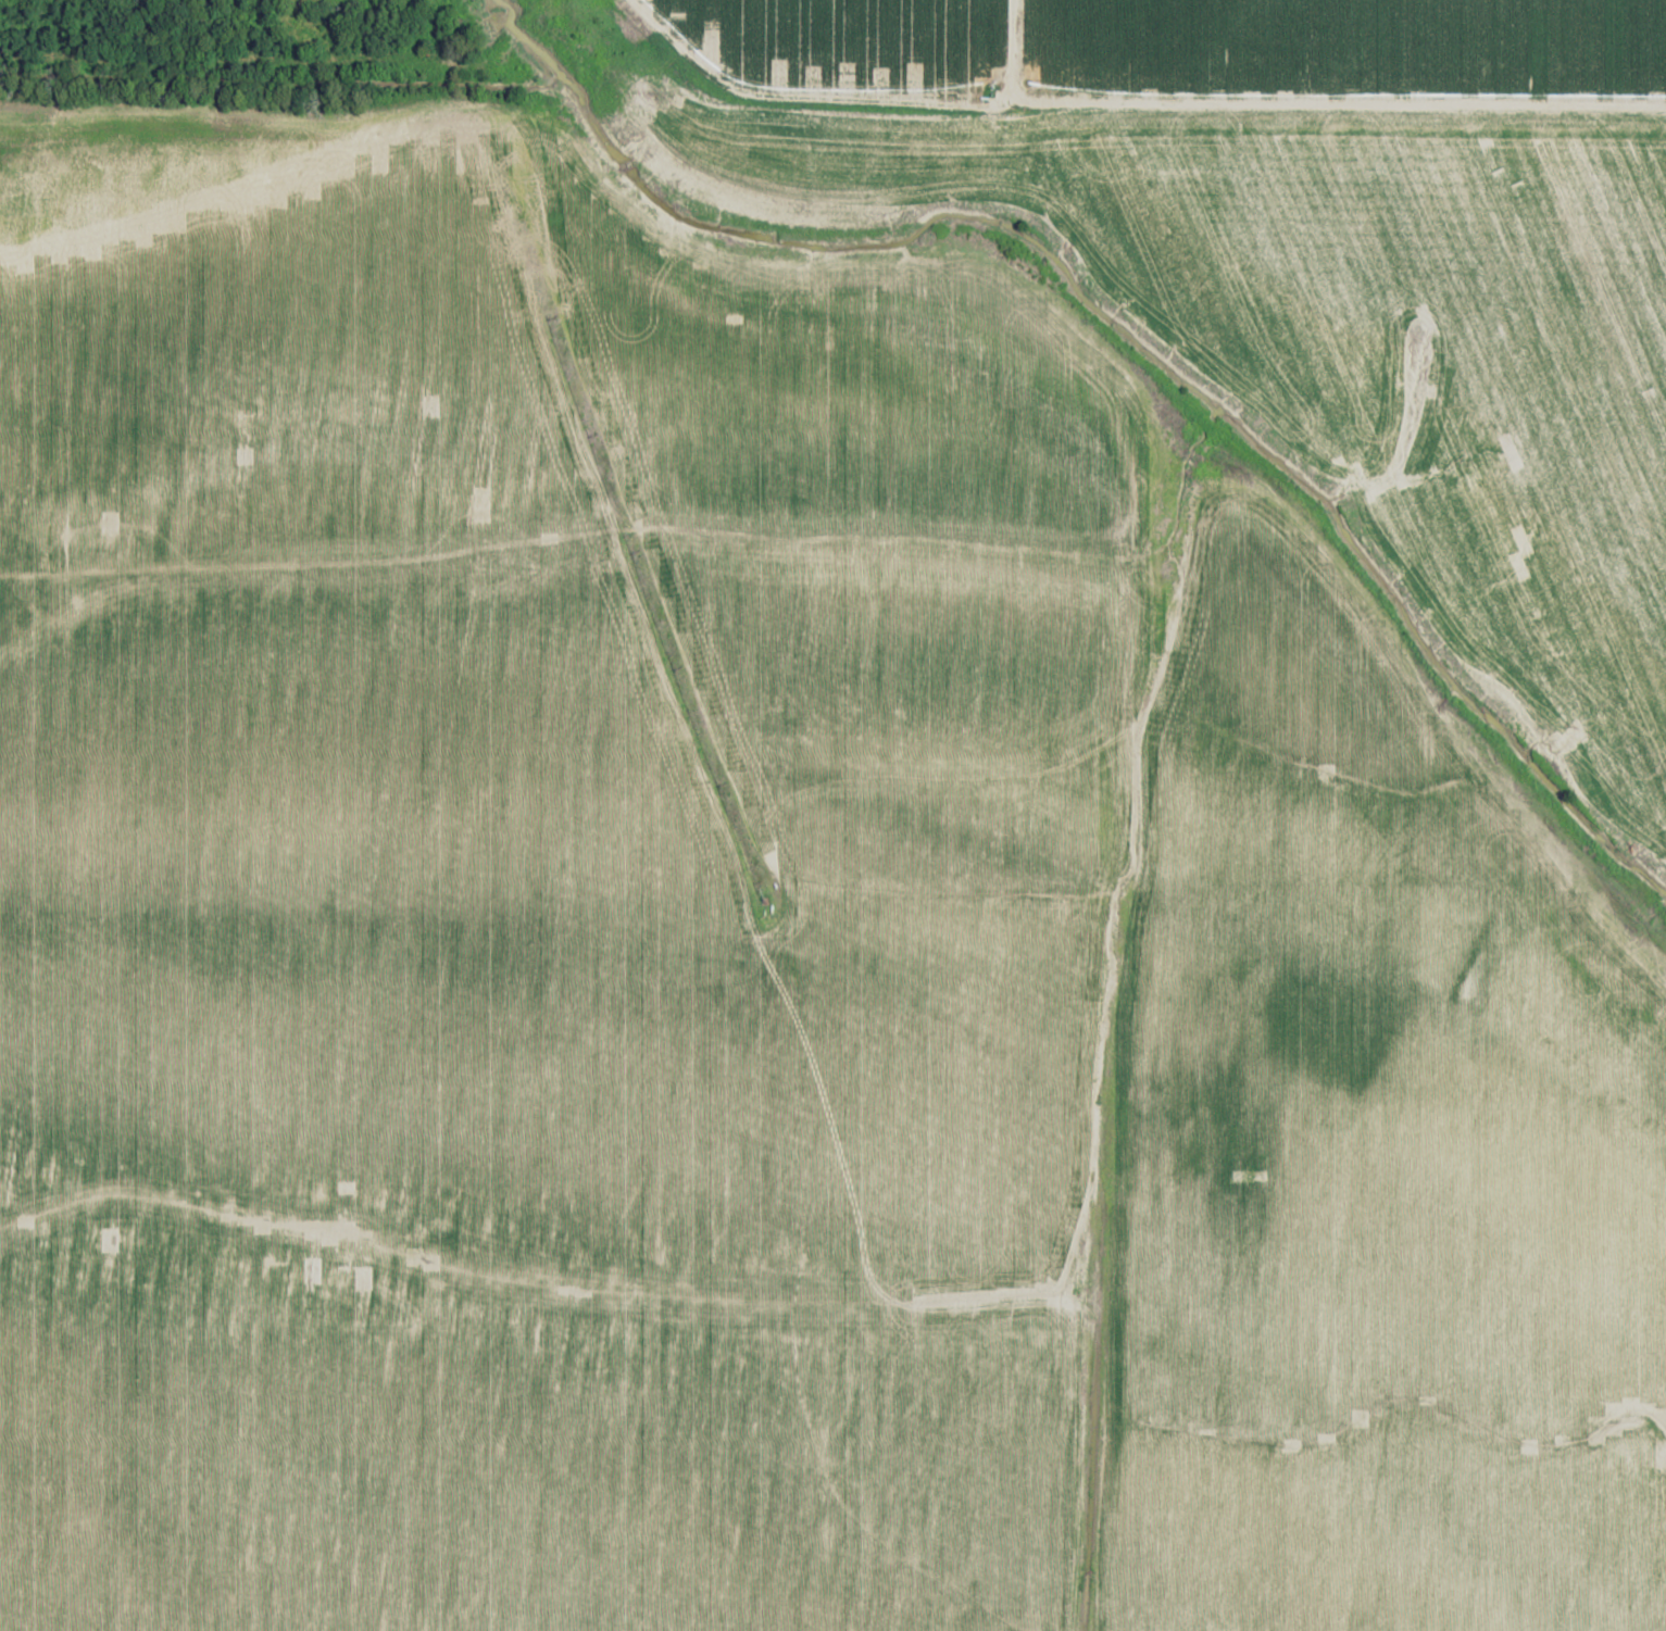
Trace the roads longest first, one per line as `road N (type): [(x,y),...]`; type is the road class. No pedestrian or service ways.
road 1 (track): [(1665,108),(761,93),(713,76),(633,0)]
road 2 (track): [(1085,1630),(1123,930)]
road 3 (track): [(0,76),(534,88),(588,150)]

